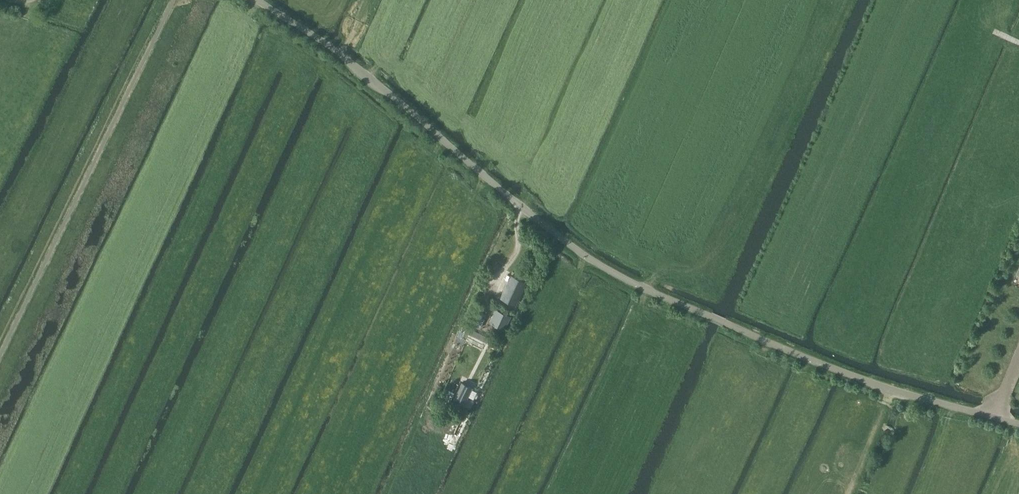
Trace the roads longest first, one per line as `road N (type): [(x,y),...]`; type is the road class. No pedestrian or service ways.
road 1 (unclassified): [(258,0),(340,53),(588,258),(892,391),(1018,424)]

